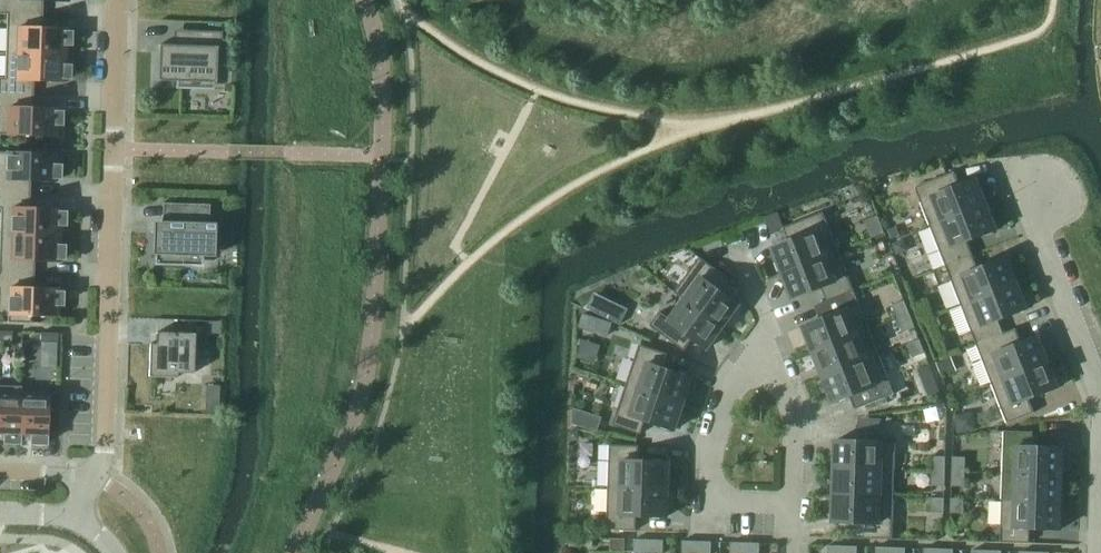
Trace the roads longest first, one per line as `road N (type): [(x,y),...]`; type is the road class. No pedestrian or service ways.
road 1 (residential): [(121,0),(100,477)]
road 2 (residential): [(766,358),(734,375),(711,449),(711,500),(793,503)]
road 3 (residential): [(1100,394),(1039,239),(1044,189)]
road 4 (residential): [(793,503),(795,430),(766,358)]
road 5 (residential): [(766,358),(764,322),(734,242)]

